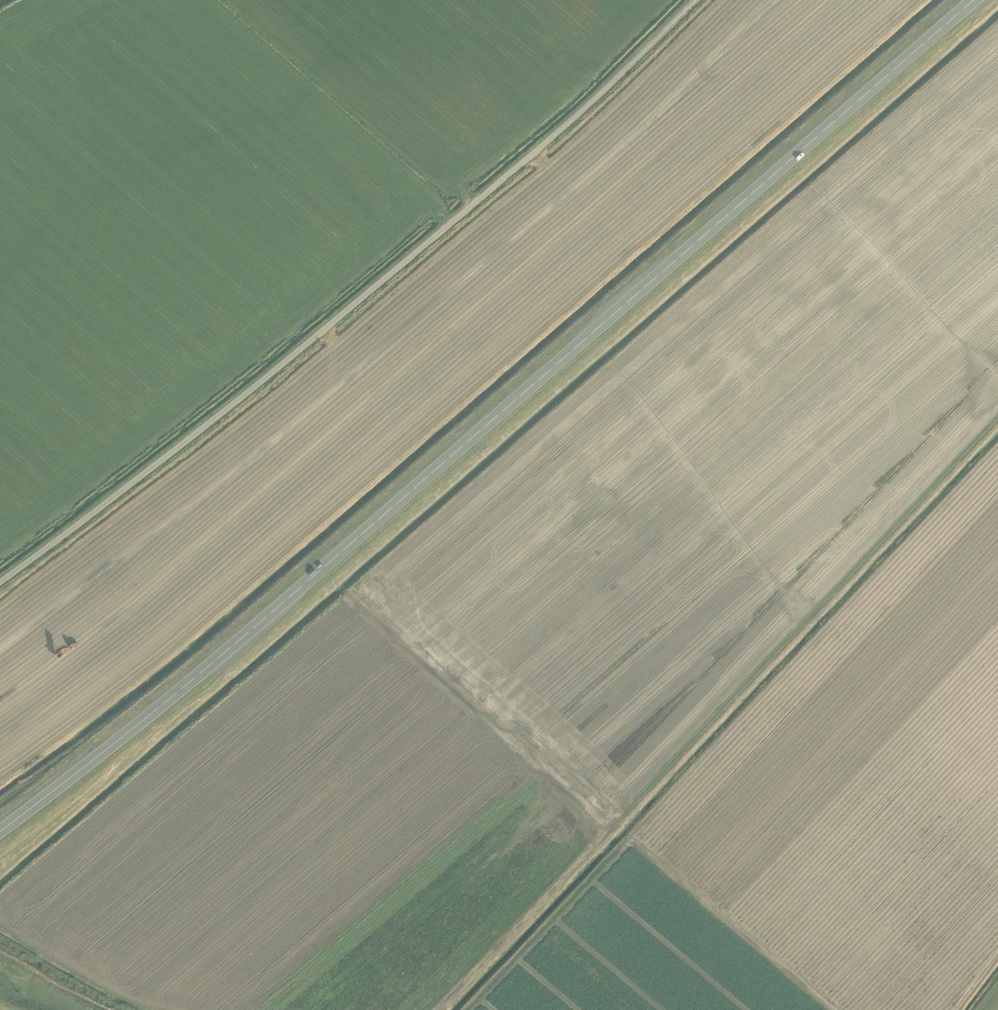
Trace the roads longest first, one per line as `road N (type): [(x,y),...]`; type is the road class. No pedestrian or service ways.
road 1 (trunk): [(0,830),(151,717),(980,0)]
road 2 (unclassified): [(0,580),(400,266),(578,114),(695,0)]

